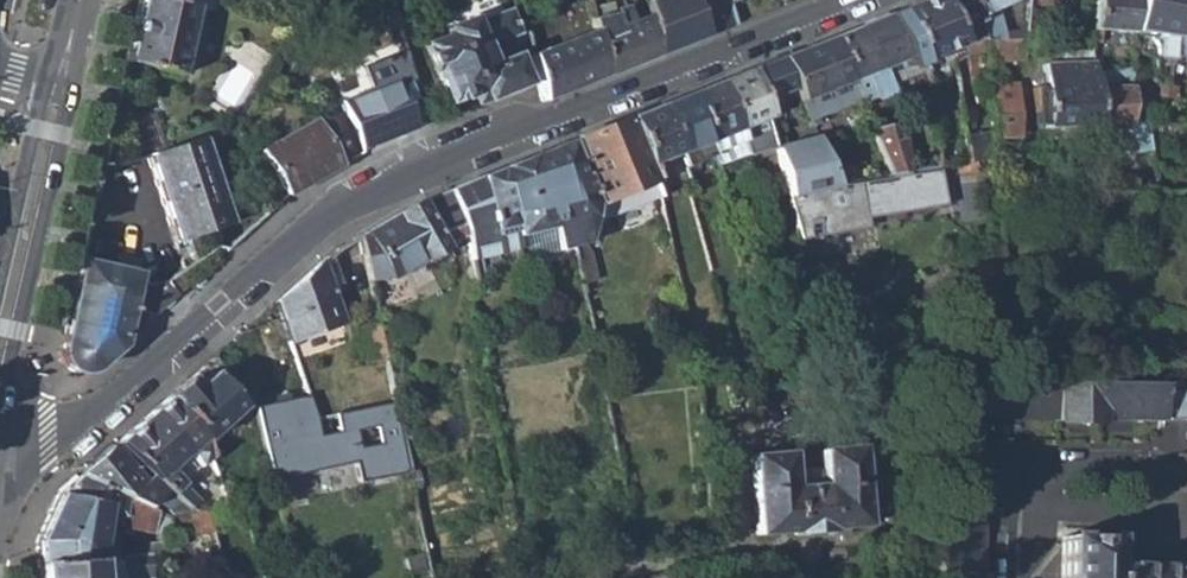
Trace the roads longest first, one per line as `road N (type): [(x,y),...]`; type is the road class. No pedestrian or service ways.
road 1 (residential): [(0,447),(108,402),(350,208),(847,0)]
road 2 (primary): [(57,92),(0,339)]

